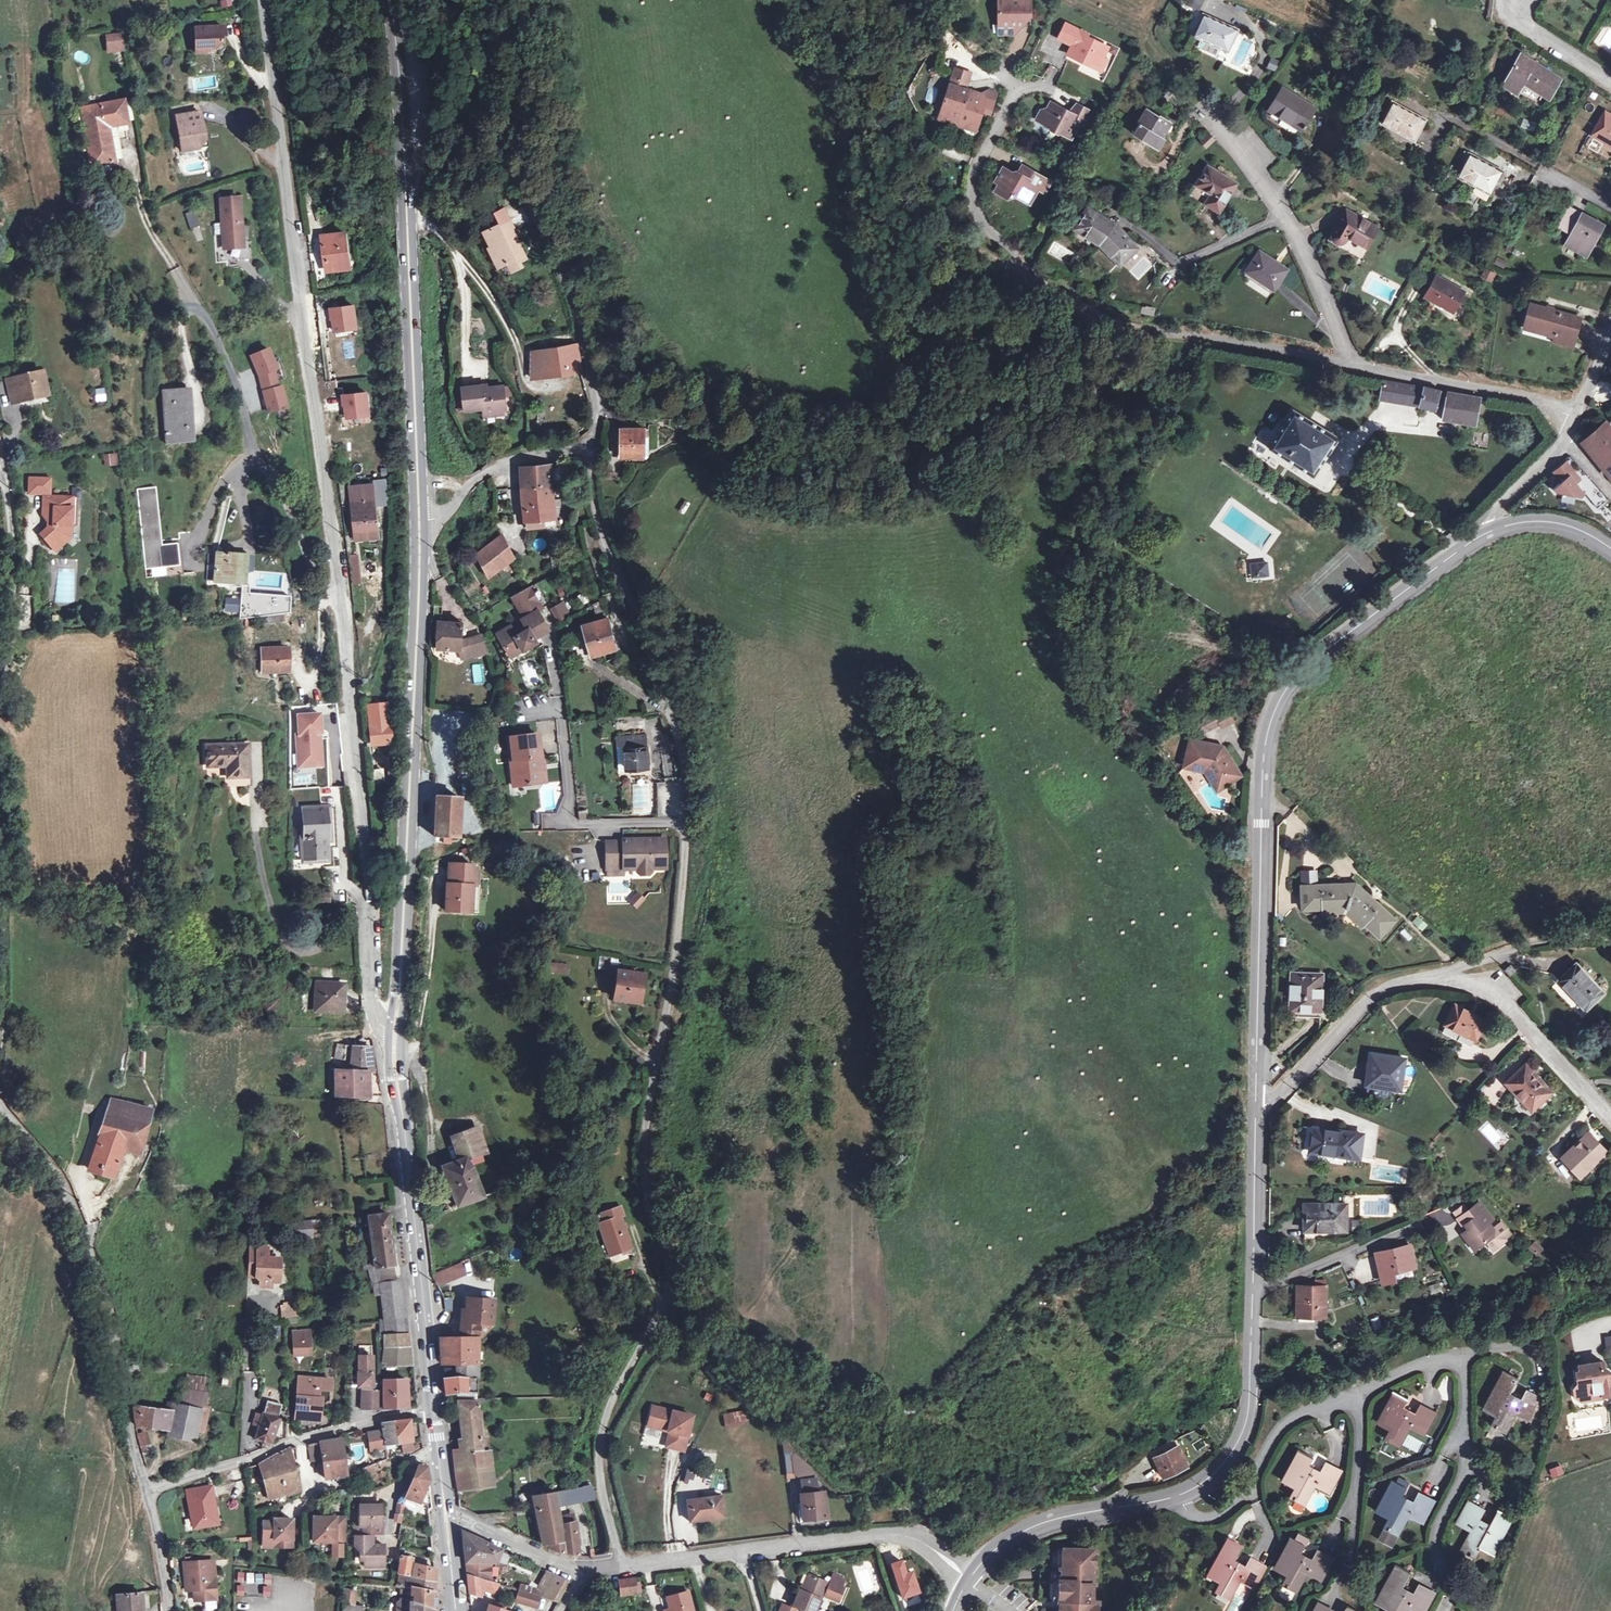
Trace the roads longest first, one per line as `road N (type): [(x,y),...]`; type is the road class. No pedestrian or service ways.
road 1 (unclassified): [(621,1564),(598,1479),(602,1435),(614,1392),(671,1282),(641,1162),(670,989),(686,824),(664,691),(608,549),(590,449)]
road 2 (tertiary): [(1258,1108),(1260,823),(1270,727),(1314,659),(1481,534)]
road 3 (residential): [(342,606),(263,0)]
road 4 (residential): [(1018,87),(981,150),(971,189),(983,229),(1098,311),(1351,366)]
road 5 (secondary): [(419,516),(395,1034)]
road 6 (secondary): [(391,0),(419,516)]
road 7 (unclassified): [(527,0),(514,175),(603,411),(590,449)]
road 8 (residential): [(139,200),(214,336),(245,419),(252,466),(289,512),(324,589),(342,606)]
road 9 (residential): [(395,1034),(383,1030),(373,1005),(342,606)]
road 10 (tertiary): [(1174,1498),(1225,1467),(1248,1420),(1258,1108)]
road 11 (unclassified): [(0,1102),(76,1200),(144,1491)]
road 12 (secondary): [(395,1034),(434,1410)]
road 13 (unclassified): [(621,1564),(899,1537),(922,1540),(967,1581)]
road 14 (residential): [(1357,1391),(1462,1353),(1468,1460),(1438,1525),(1435,1560),(1452,1585)]
road 15 (residential): [(1196,102),(1270,191),(1351,366)]
road 16 (unclassified): [(434,1410),(382,1415),(144,1491)]
road 17 (track): [(817,0),(906,169),(983,229)]
road 18 (residential): [(1174,1498),(1191,1514),(1219,1517),(1251,1491),(1268,1441),(1286,1421),(1357,1391)]
road 19 (unclassified): [(1440,974),(1400,980),(1374,995),(1258,1108)]
road 20 (residential): [(1351,366),(1534,398),(1574,415)]
road 21 (tertiary): [(967,1581),(1031,1529),(1174,1498)]
road 22 (residential): [(1440,974),(1509,1003),(1610,1115)]
road 23 (unclassified): [(0,663),(11,635),(12,571),(0,457)]
road 24 (secondary): [(434,1410),(456,1610)]
road 25 (unclassified): [(590,449),(493,466),(444,508),(419,516)]
road 26 (residential): [(1357,1391),(1356,1508),(1345,1569)]
road 27 (unclassified): [(1610,938),(1525,944),(1440,974)]
road 28 (unclassified): [(0,1040),(6,933),(0,866)]
road 29 (tertiary): [(1481,534),(1550,522),(1610,549)]
road 30 (residential): [(1610,84),(1520,20),(1522,0)]
road 31 (unclassified): [(1481,534),(1569,438)]
road 32 (residential): [(578,1568),(461,1517)]
road 33 (unclassified): [(144,1491),(169,1610)]

